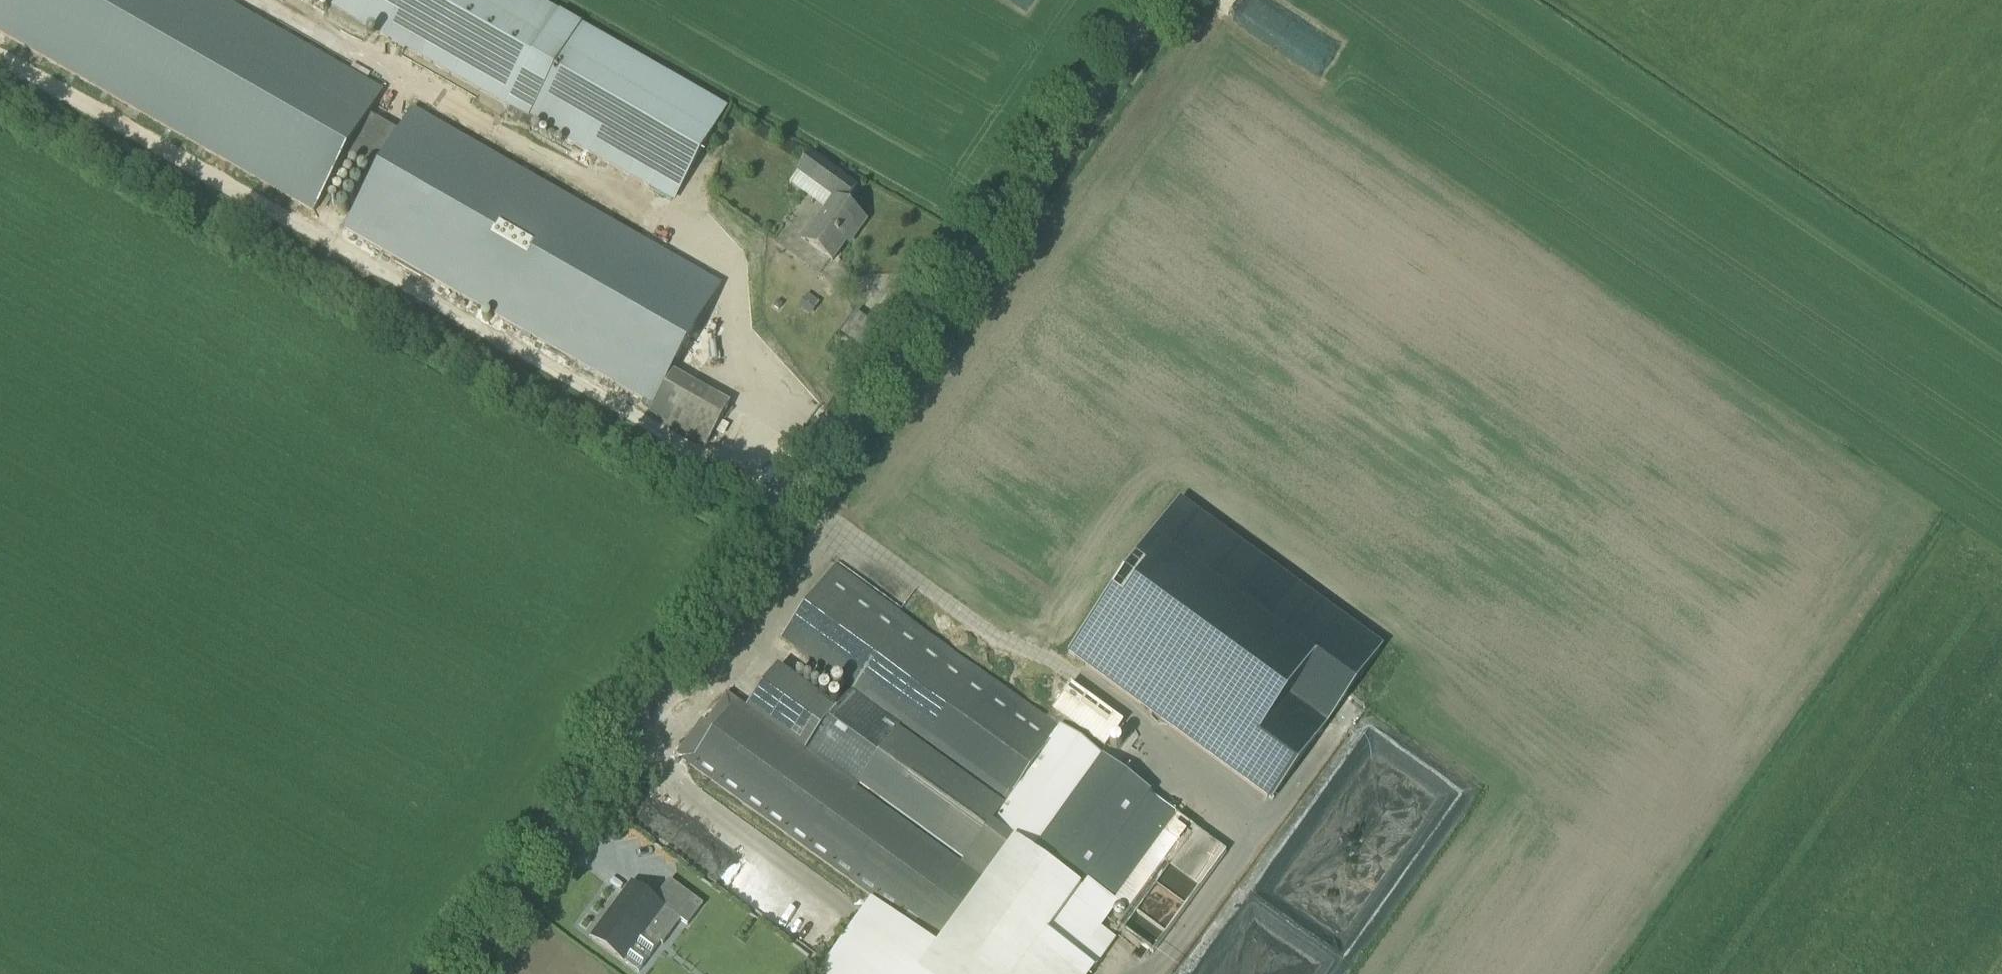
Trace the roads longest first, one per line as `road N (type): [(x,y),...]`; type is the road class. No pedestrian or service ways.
road 1 (unclassified): [(459,973),(1172,0)]

